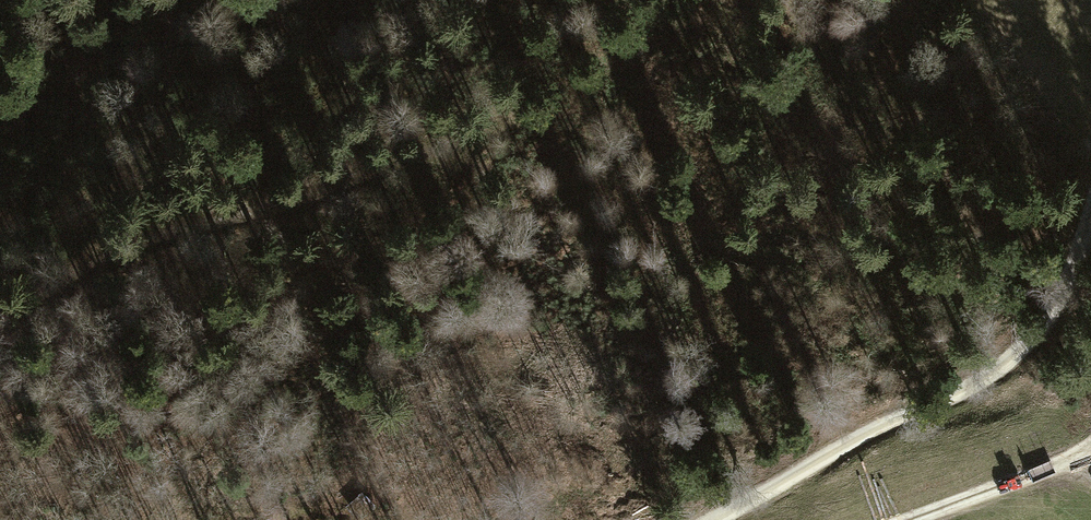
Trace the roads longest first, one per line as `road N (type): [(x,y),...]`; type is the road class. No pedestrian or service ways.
road 1 (track): [(719,519),(1004,347),(1076,277),(1090,230)]
road 2 (track): [(95,268),(519,113)]
road 3 (track): [(0,315),(95,268),(130,77),(222,0)]
road 4 (track): [(1090,442),(1066,463),(905,519)]

